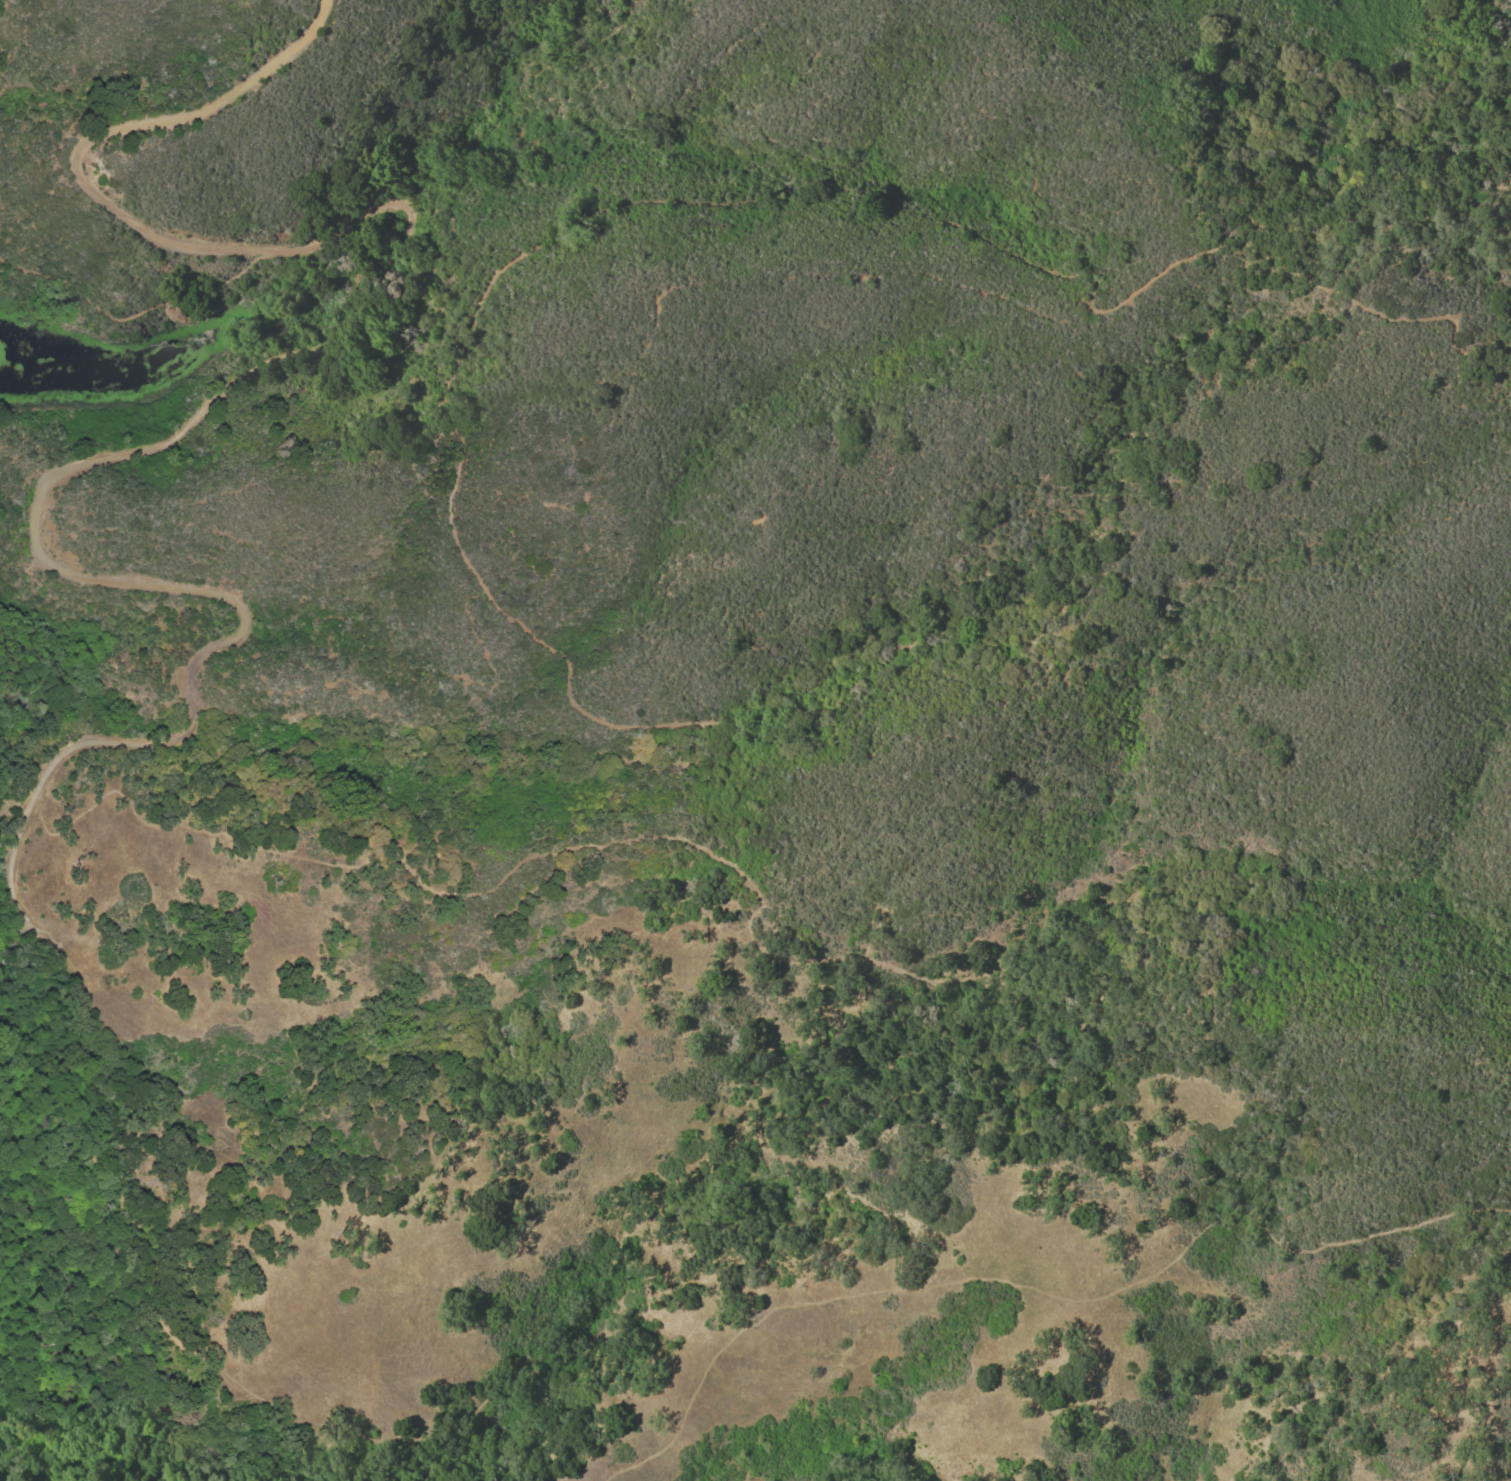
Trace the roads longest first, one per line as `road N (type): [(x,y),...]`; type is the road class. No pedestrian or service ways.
road 1 (track): [(322,0),(304,35),(218,108),(88,134),(77,151),(77,172),(103,203),(163,245),(288,254),(327,243),(376,212),(405,209),(408,228),(346,336),(248,375),(168,446),(63,467),(39,492),(34,544),(50,566),(104,583),(216,592),(246,617),(242,630),(194,660),(187,734),(165,743),(90,742),(58,755),(45,771),(17,838),(11,890),(30,926),(65,954)]

